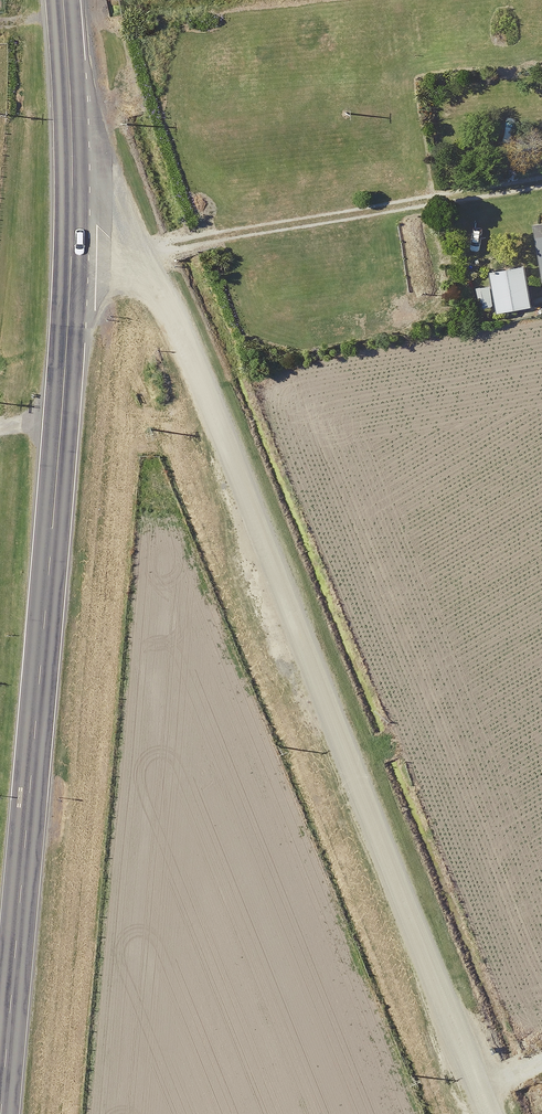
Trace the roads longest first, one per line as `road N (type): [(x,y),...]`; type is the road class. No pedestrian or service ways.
road 1 (unclassified): [(72,222),(97,223),(124,251),(179,329),(492,1113)]
road 2 (trunk): [(72,222),(52,522),(0,1041)]
road 3 (trunk): [(63,0),(72,222)]

